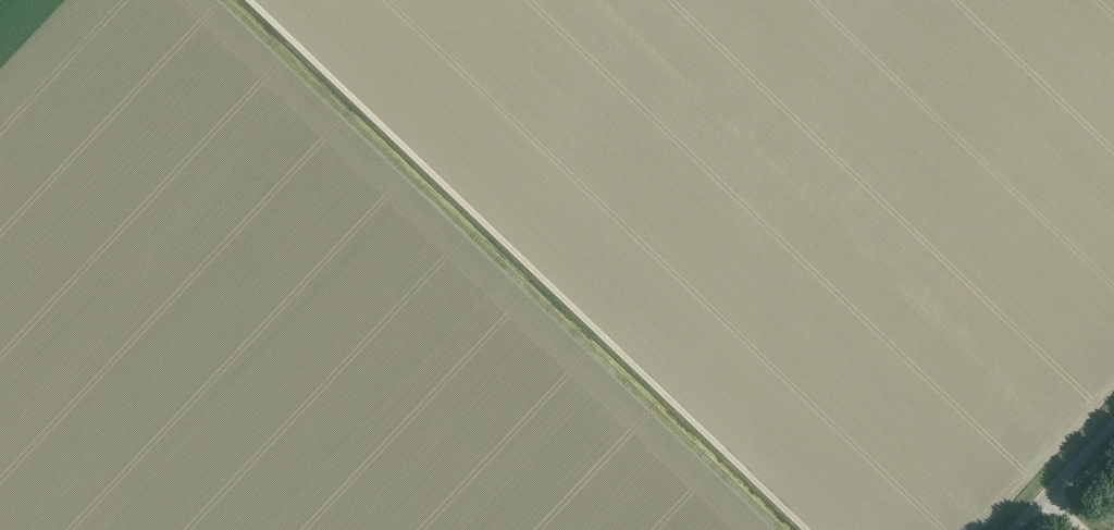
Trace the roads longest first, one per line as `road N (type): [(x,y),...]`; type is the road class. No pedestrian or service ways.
road 1 (unclassified): [(1012,529),(1113,423)]

